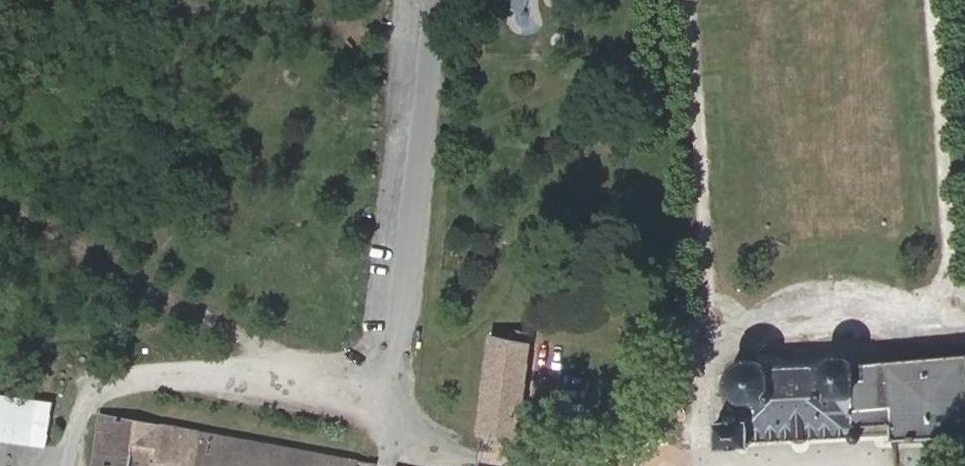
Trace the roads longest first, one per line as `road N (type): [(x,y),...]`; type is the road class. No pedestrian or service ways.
road 1 (track): [(70,465),(92,396),(112,385),(223,370),(392,399),(422,434),(473,458),(521,465)]
road 2 (track): [(0,207),(274,354),(272,375)]

